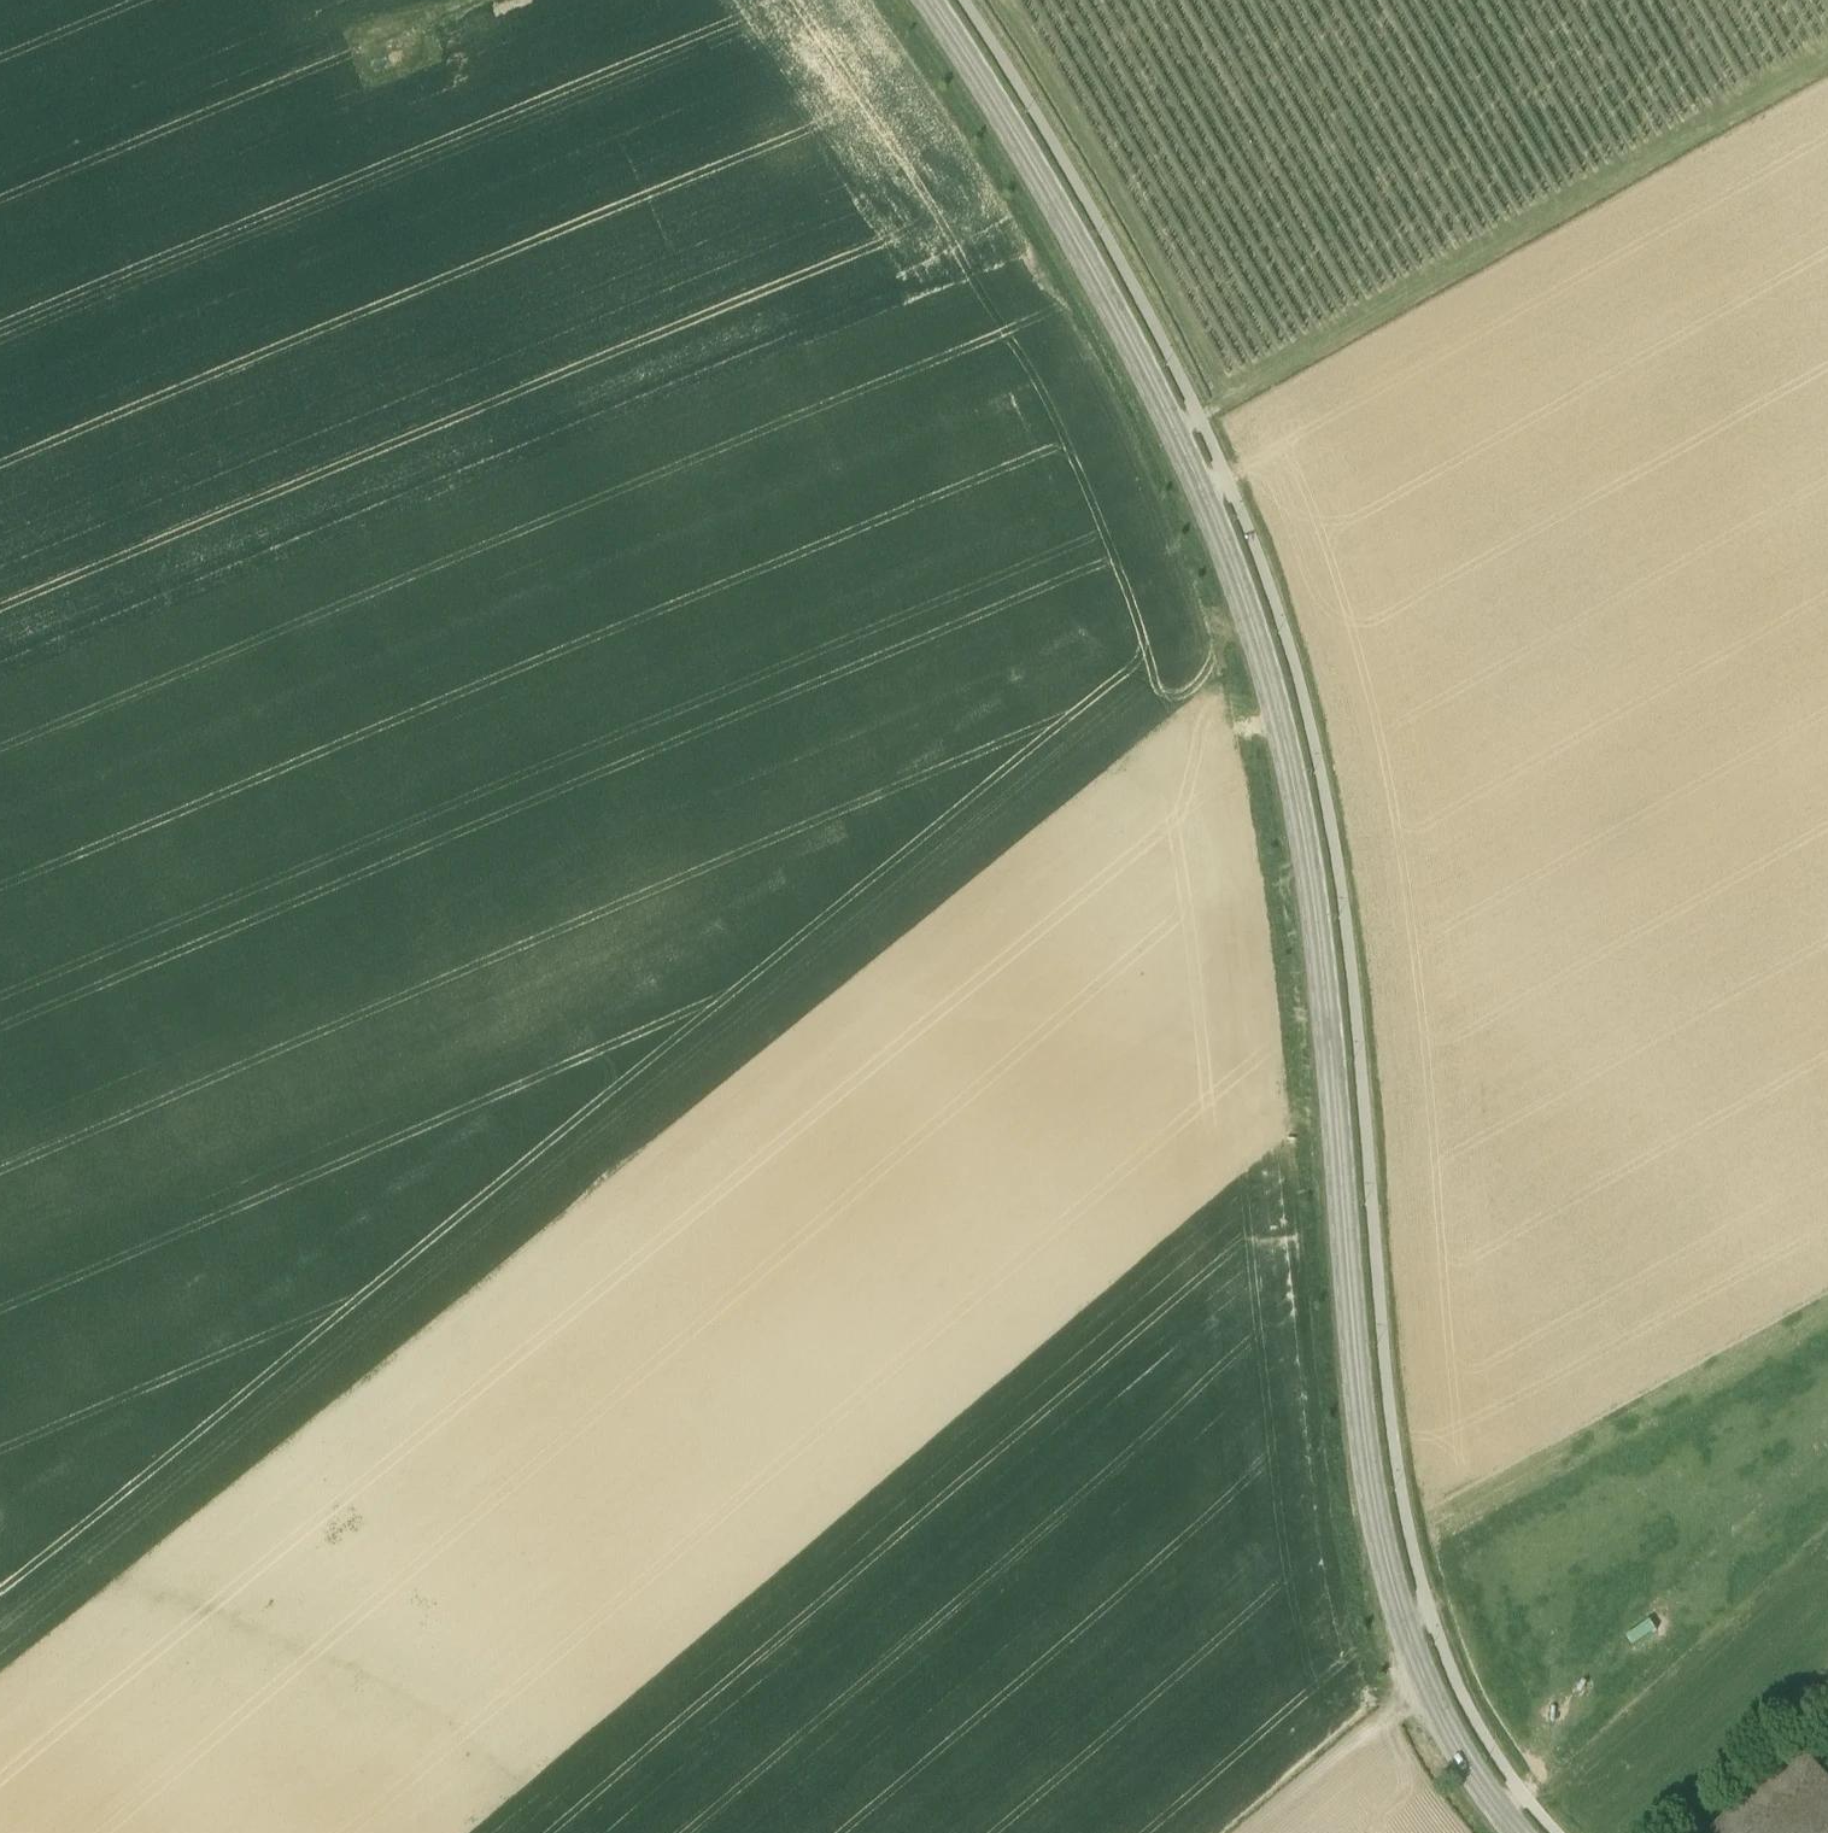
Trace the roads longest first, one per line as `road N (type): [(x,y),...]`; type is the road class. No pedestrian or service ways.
road 1 (tertiary): [(1519,1832),(1431,1690),(1377,1514),(1316,909),(1293,773),(1254,626),(1149,377),(1027,153),(930,0)]
road 2 (track): [(0,198),(468,0)]

